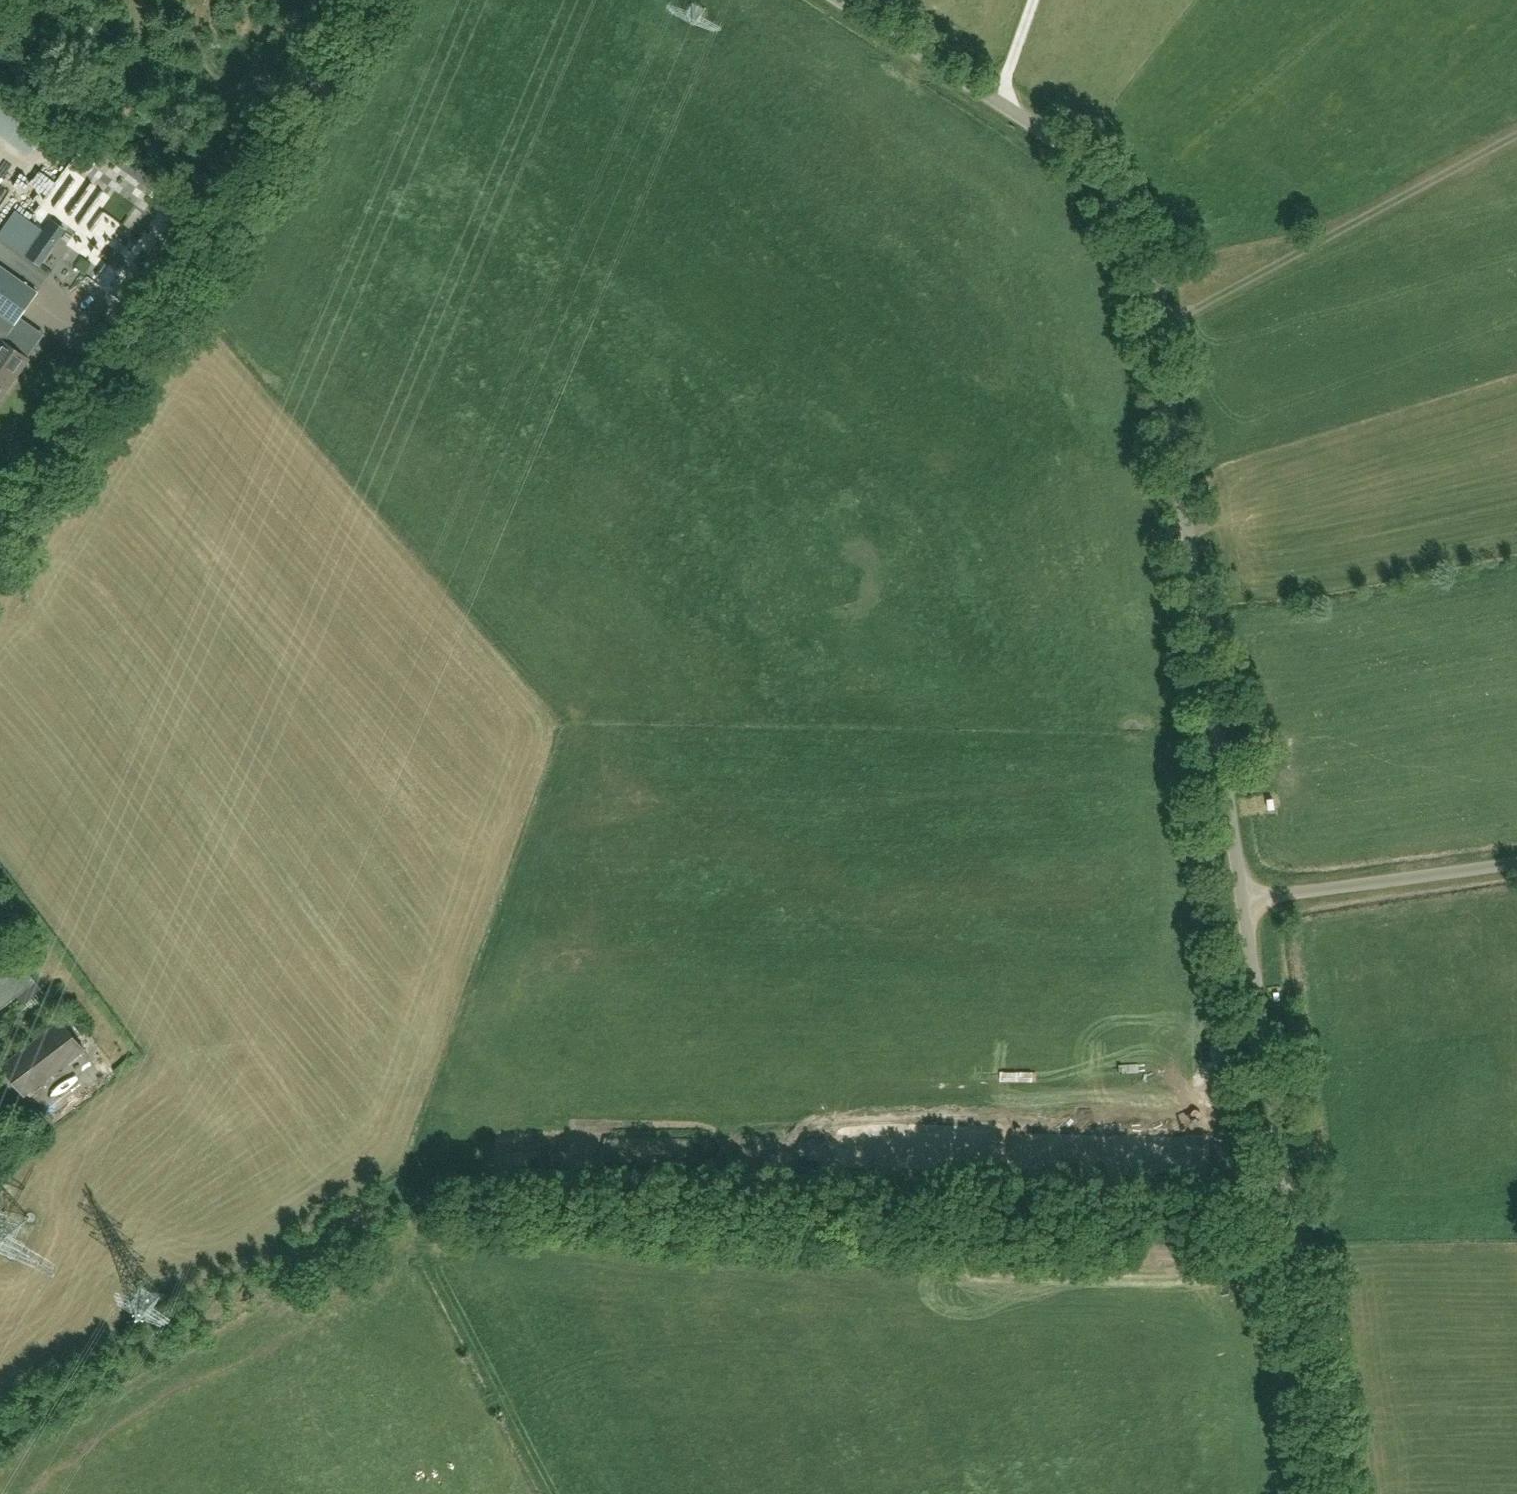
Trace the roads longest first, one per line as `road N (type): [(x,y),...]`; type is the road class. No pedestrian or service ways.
road 1 (unclassified): [(1330,1493),(1152,281),(1135,232),(1102,188),(834,0)]
road 2 (tertiary): [(0,556),(385,0)]

